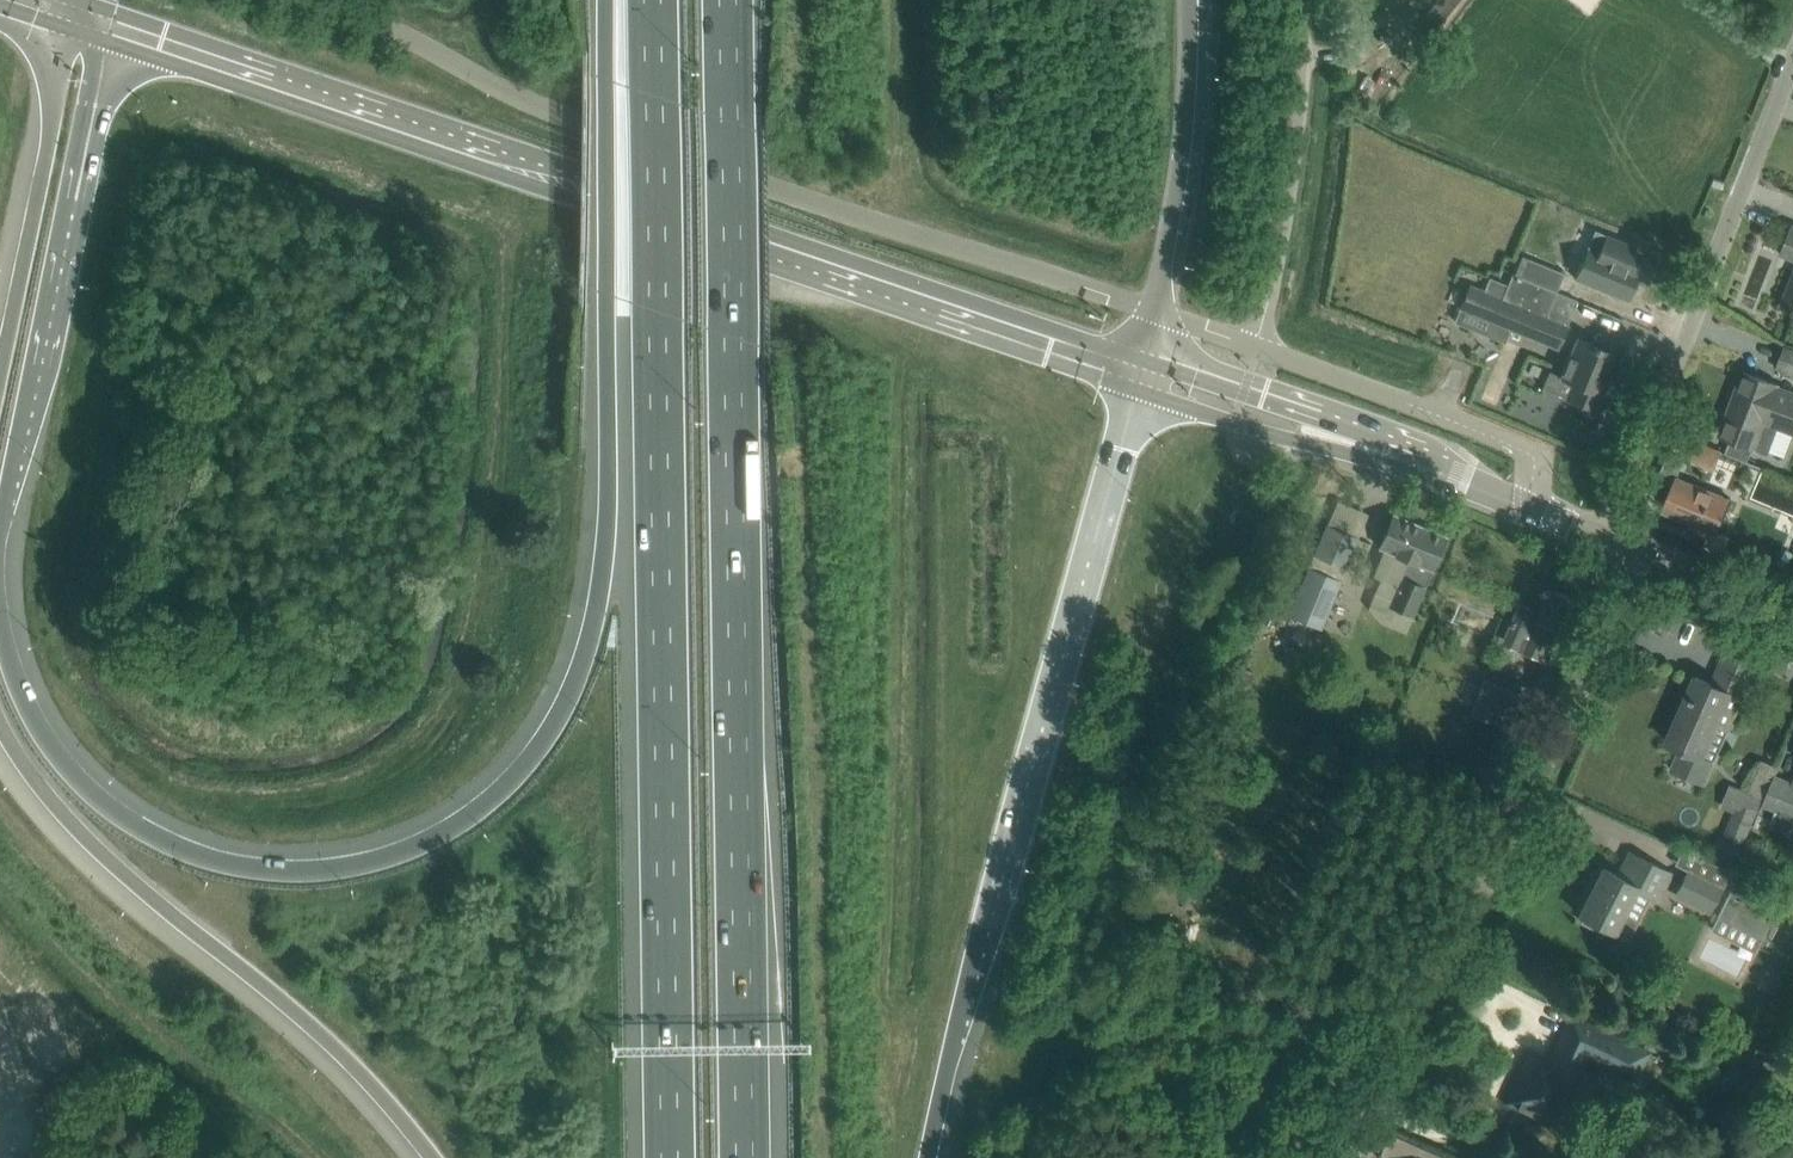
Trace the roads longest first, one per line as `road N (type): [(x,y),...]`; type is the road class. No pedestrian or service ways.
road 1 (motorway): [(613,0),(604,559),(584,659),(541,744),(510,780),(438,834),(347,864),(259,865),(188,849),(120,812),(64,759),(24,692),(0,611)]
road 2 (motorway): [(743,1157),(725,0)]
road 3 (motorway): [(655,0),(670,1157)]
road 4 (secondary): [(1141,366),(115,27)]
road 5 (unclassified): [(334,0),(593,128),(1154,312)]
road 6 (motorway): [(930,1157),(1141,366)]
road 7 (residential): [(1350,1157),(1646,557)]
road 8 (motorway): [(0,728),(49,802),(130,882),(310,1029),(431,1157)]
road 9 (motorway): [(0,539),(115,27)]
road 10 (residential): [(1609,543),(1792,76)]
road 11 (motorway): [(75,15),(0,360)]
road 12 (unclassified): [(1532,509),(1534,452),(1258,346)]
road 13 (unclassified): [(1258,346),(1293,196),(1302,0)]
road 14 (motorway): [(1154,312),(1178,185),(1188,0)]
road 15 (tertiary): [(1141,366),(1170,400),(1297,438),(1337,438)]
road 16 (tertiary): [(1337,438),(1320,416),(1190,374),(1141,366)]
road 17 (tertiary): [(1532,509),(1337,438)]
road 18 (tertiary): [(1792,619),(1646,557)]

